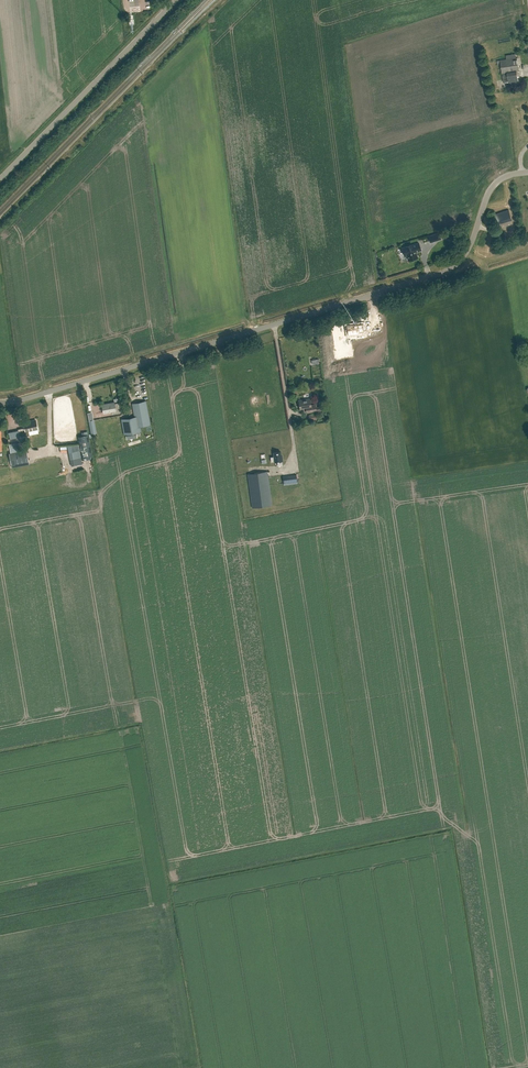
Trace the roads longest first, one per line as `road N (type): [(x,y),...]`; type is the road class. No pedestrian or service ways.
road 1 (unclassified): [(0,403),(438,274),(470,248),(493,186),(527,172)]
road 2 (unclassified): [(0,179),(175,0)]

